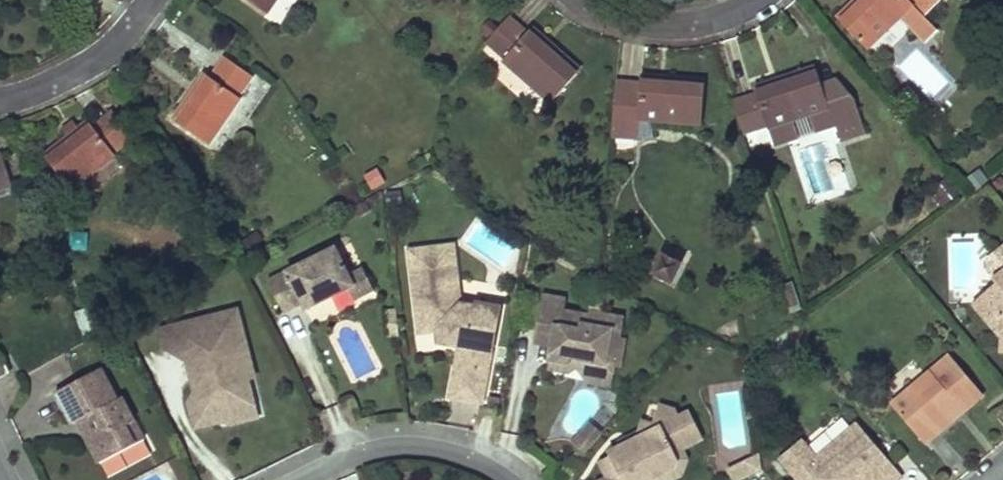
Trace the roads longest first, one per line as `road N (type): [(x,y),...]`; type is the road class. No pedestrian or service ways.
road 1 (residential): [(515,479),(499,465),(428,445),(360,454),(307,479)]
road 2 (residential): [(0,100),(94,63),(151,0)]
road 3 (residential): [(583,0),(612,20),(668,28),(722,20),(755,0)]

